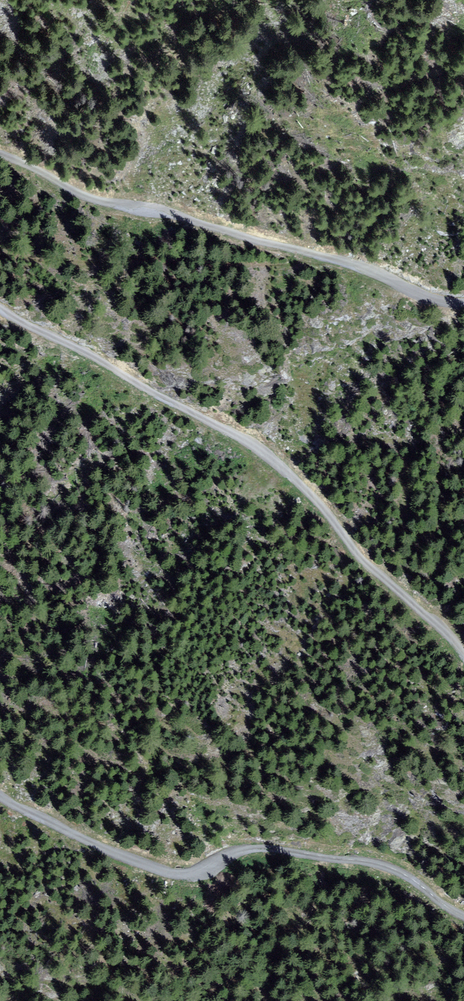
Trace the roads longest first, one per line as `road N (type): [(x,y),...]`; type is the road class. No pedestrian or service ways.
road 1 (unclassified): [(463,657),(264,453),(0,306)]
road 2 (unclassified): [(0,783),(192,875),(252,849),(399,866),(463,915)]
road 3 (unclassified): [(0,153),(103,199),(361,264),(422,292),(463,297)]

